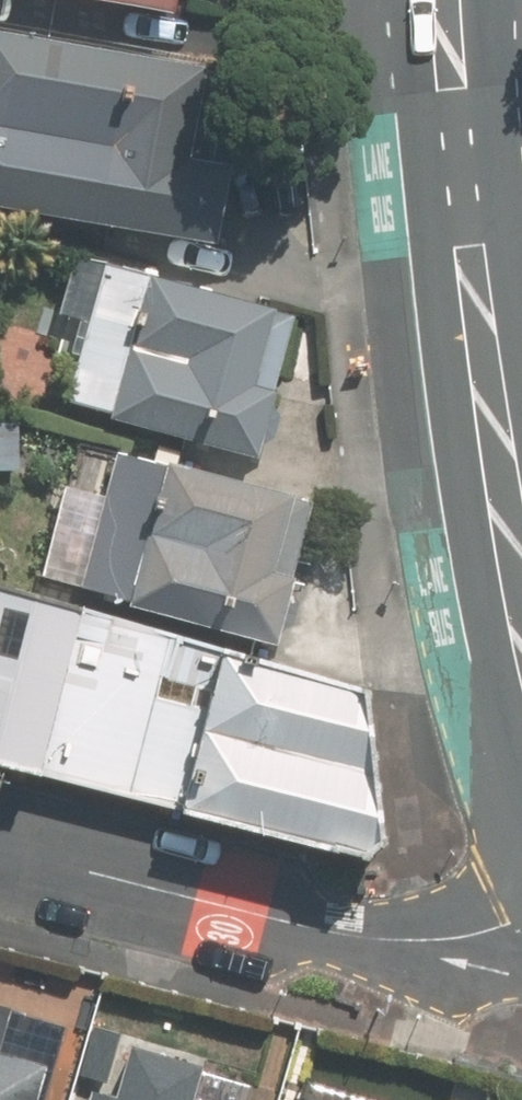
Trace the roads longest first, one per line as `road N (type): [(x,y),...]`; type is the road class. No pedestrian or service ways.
road 1 (residential): [(0,853),(340,939),(450,938),(521,917)]
road 2 (primary): [(448,157),(490,468),(521,632)]
road 3 (primary): [(442,0),(448,157)]

